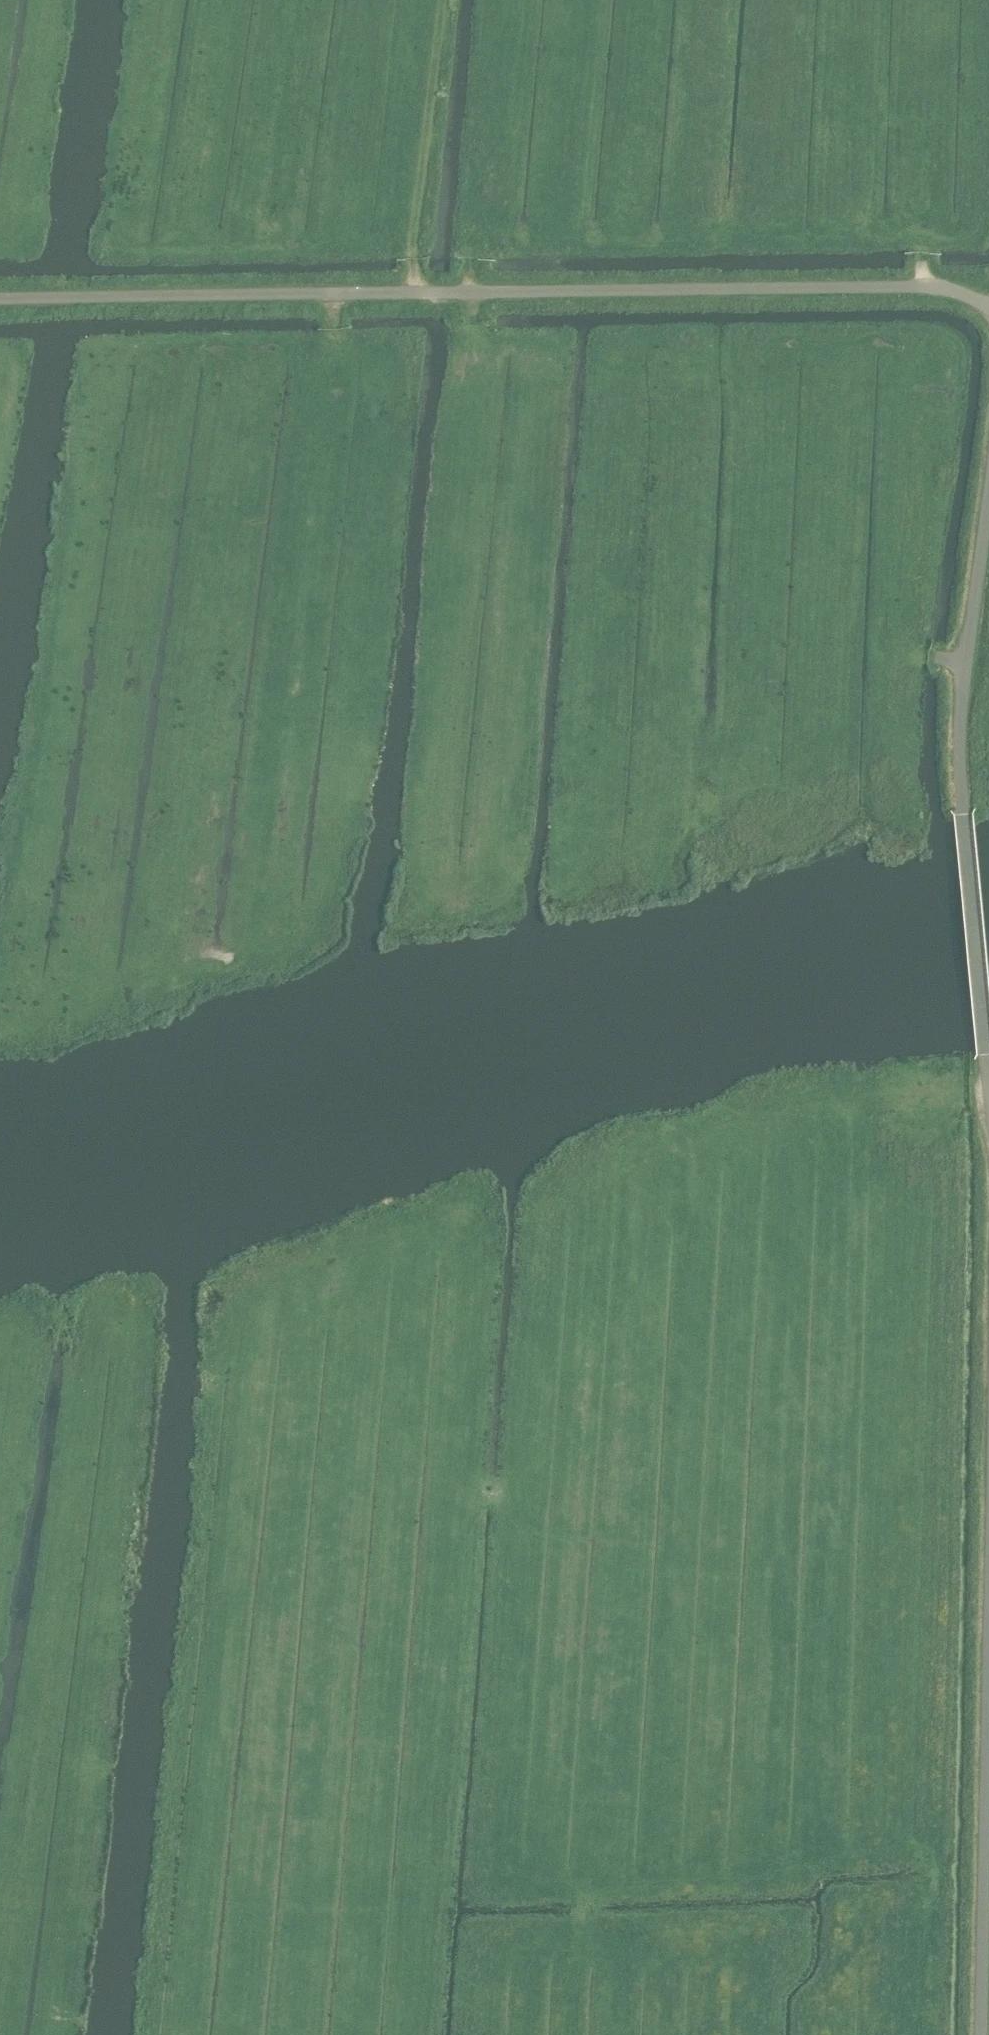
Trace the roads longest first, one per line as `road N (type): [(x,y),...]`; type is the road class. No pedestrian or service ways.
road 1 (unclassified): [(988,1054),(960,801),(962,673),(988,454)]
road 2 (unclassified): [(981,2034),(988,1682)]
road 3 (track): [(443,0),(416,293)]

